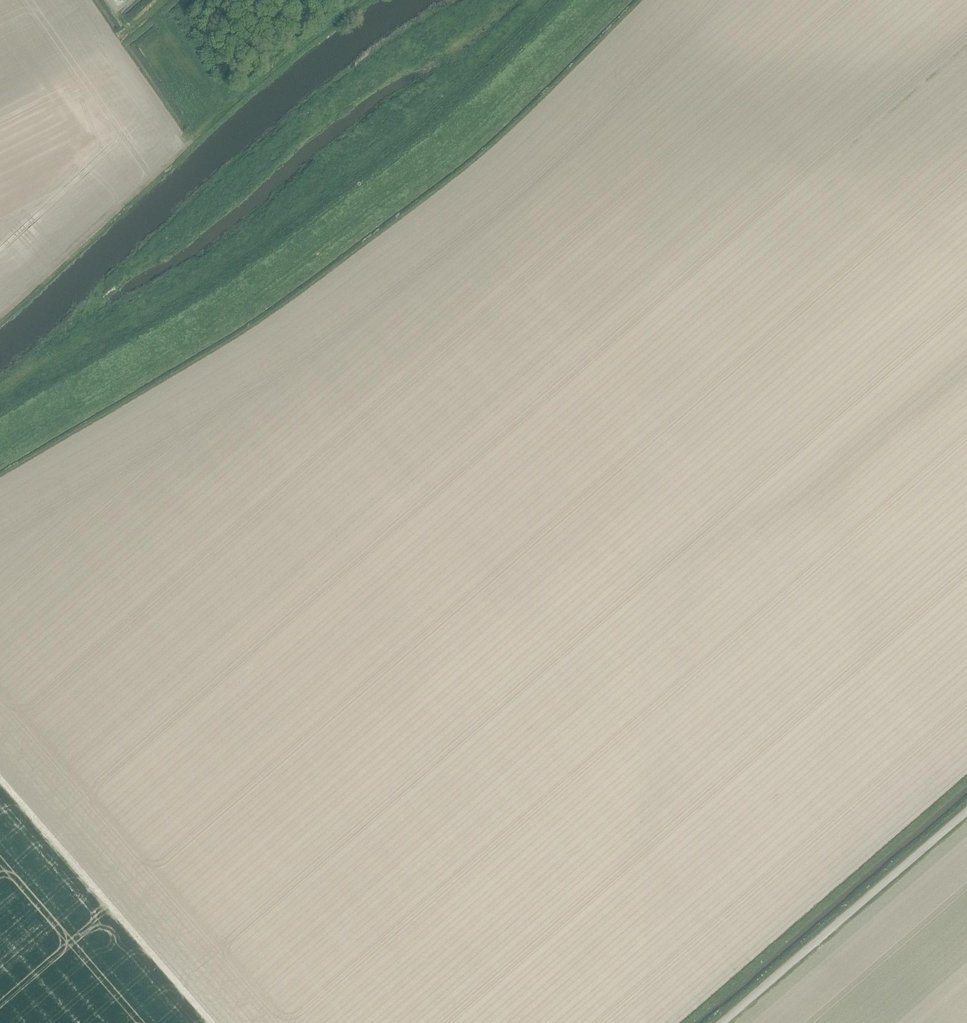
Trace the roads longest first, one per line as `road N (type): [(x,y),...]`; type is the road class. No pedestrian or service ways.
road 1 (unclassified): [(721,1022),(966,812)]

